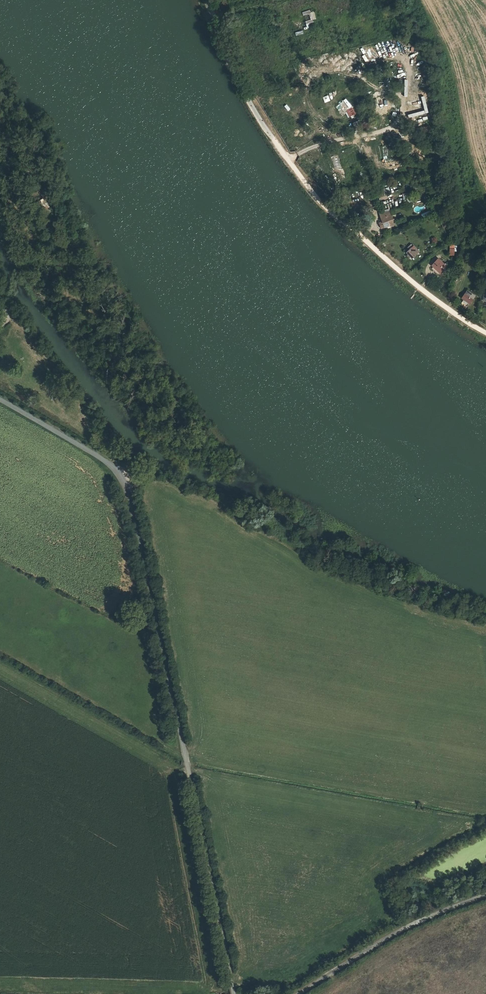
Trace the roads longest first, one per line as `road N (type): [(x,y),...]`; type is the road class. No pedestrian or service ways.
road 1 (unclassified): [(233,993),(124,487),(102,459),(0,400)]
road 2 (track): [(203,0),(244,93),(326,209),(485,334)]
road 3 (track): [(299,993),(412,925),(485,895)]

